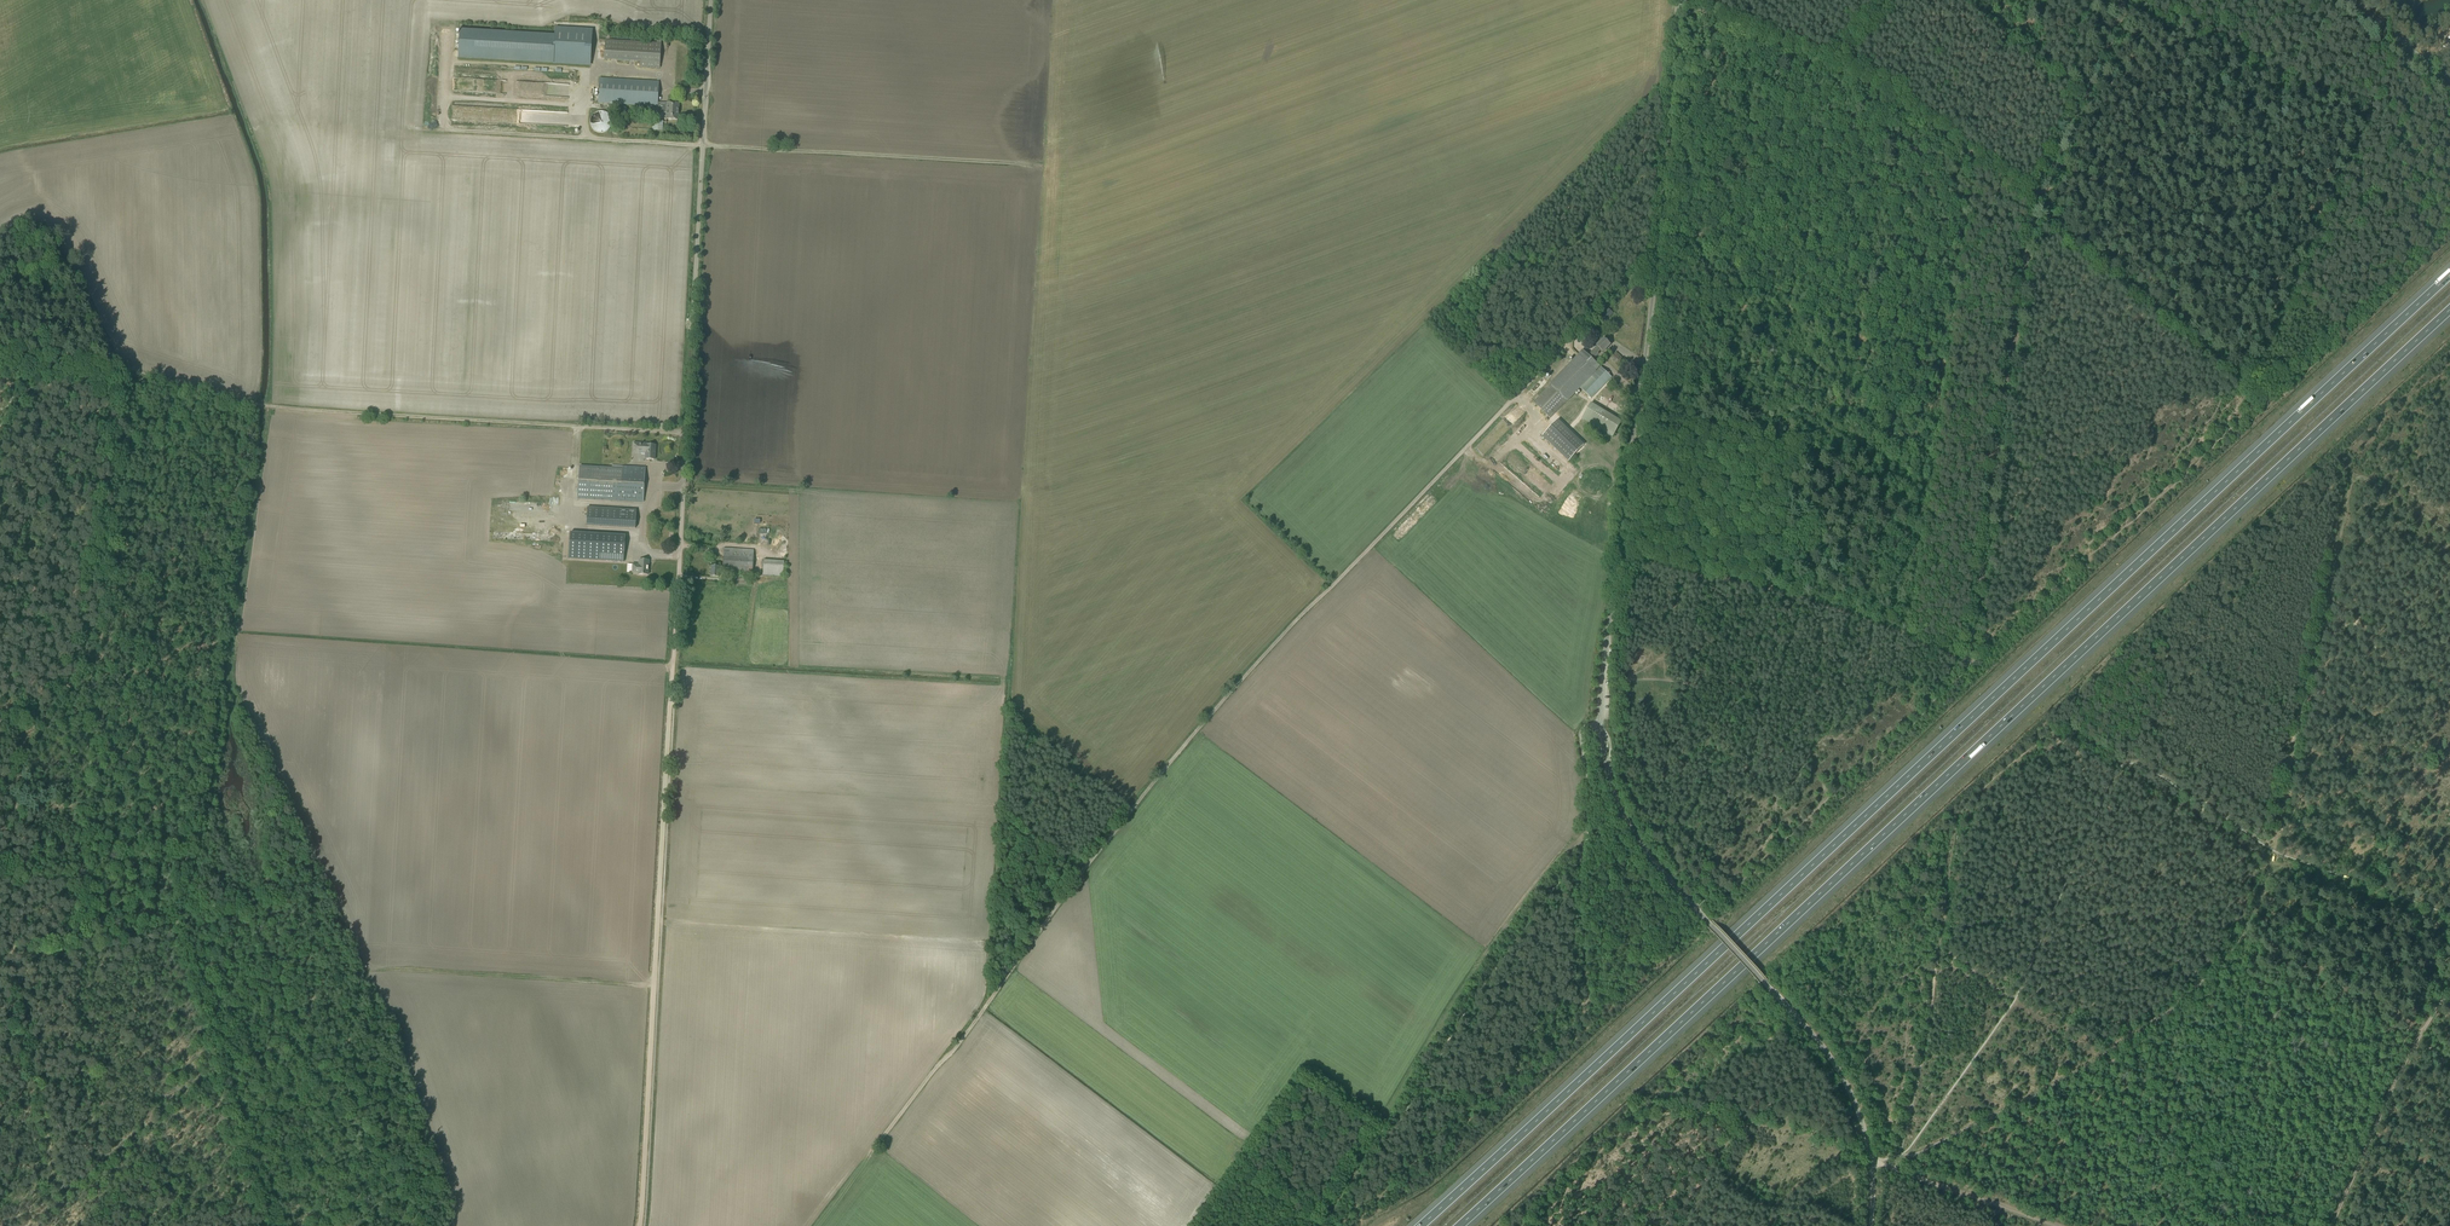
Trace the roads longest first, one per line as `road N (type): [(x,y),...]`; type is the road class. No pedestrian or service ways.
road 1 (motorway): [(2449,275),(1421,1225)]
road 2 (motorway): [(1459,1225),(2449,311)]
road 3 (track): [(880,1139),(1087,862),(1217,707),(1656,248)]
road 4 (unclassified): [(1599,723),(1650,319),(1678,0)]
road 5 (track): [(1054,0),(1012,705)]
road 6 (unclassified): [(671,700),(710,0)]
road 7 (track): [(1045,165),(414,128)]
road 8 (unclassified): [(1871,1225),(1871,1162),(1843,1081),(1821,1044),(1649,858),(1621,811),(1599,723)]
road 9 (track): [(639,1225),(671,700)]
road 10 (track): [(2449,528),(2357,468),(2275,852)]
road 11 (track): [(2031,204),(1967,661)]
road 12 (track): [(254,403),(687,434)]
road 13 (track): [(1591,809),(1586,828),(1517,911),(1432,1036),(1359,1164)]
road 14 (track): [(1650,562),(1809,600),(1967,661)]
road 15 (track): [(2057,1083),(2165,1015),(2231,957),(2275,852)]
road 16 (track): [(266,1225),(180,926)]
road 17 (track): [(2031,204),(2247,380)]
road 18 (track): [(1712,1169),(1723,1131),(1718,1082),(1747,1073),(1781,1077),(1805,1094),(1823,1109),(1840,1150),(1860,1160)]
road 19 (track): [(2043,738),(1957,815),(1941,949)]
road 20 (track): [(180,926),(99,939),(88,935),(88,874),(65,866),(0,868)]
road 21 (track): [(17,360),(128,366),(254,403)]
road 22 (track): [(2123,0),(2031,204)]
road 23 (track): [(2331,1225),(2424,1030)]
road 24 (track): [(1894,1157),(1916,1093),(1941,949)]
road 25 (track): [(1968,667),(2120,529)]
road 26 (track): [(1894,1157),(1917,1154),(2057,1083)]
road 27 (track): [(1895,1169),(2054,1225)]
road 28 (track): [(1760,694),(1780,843)]

